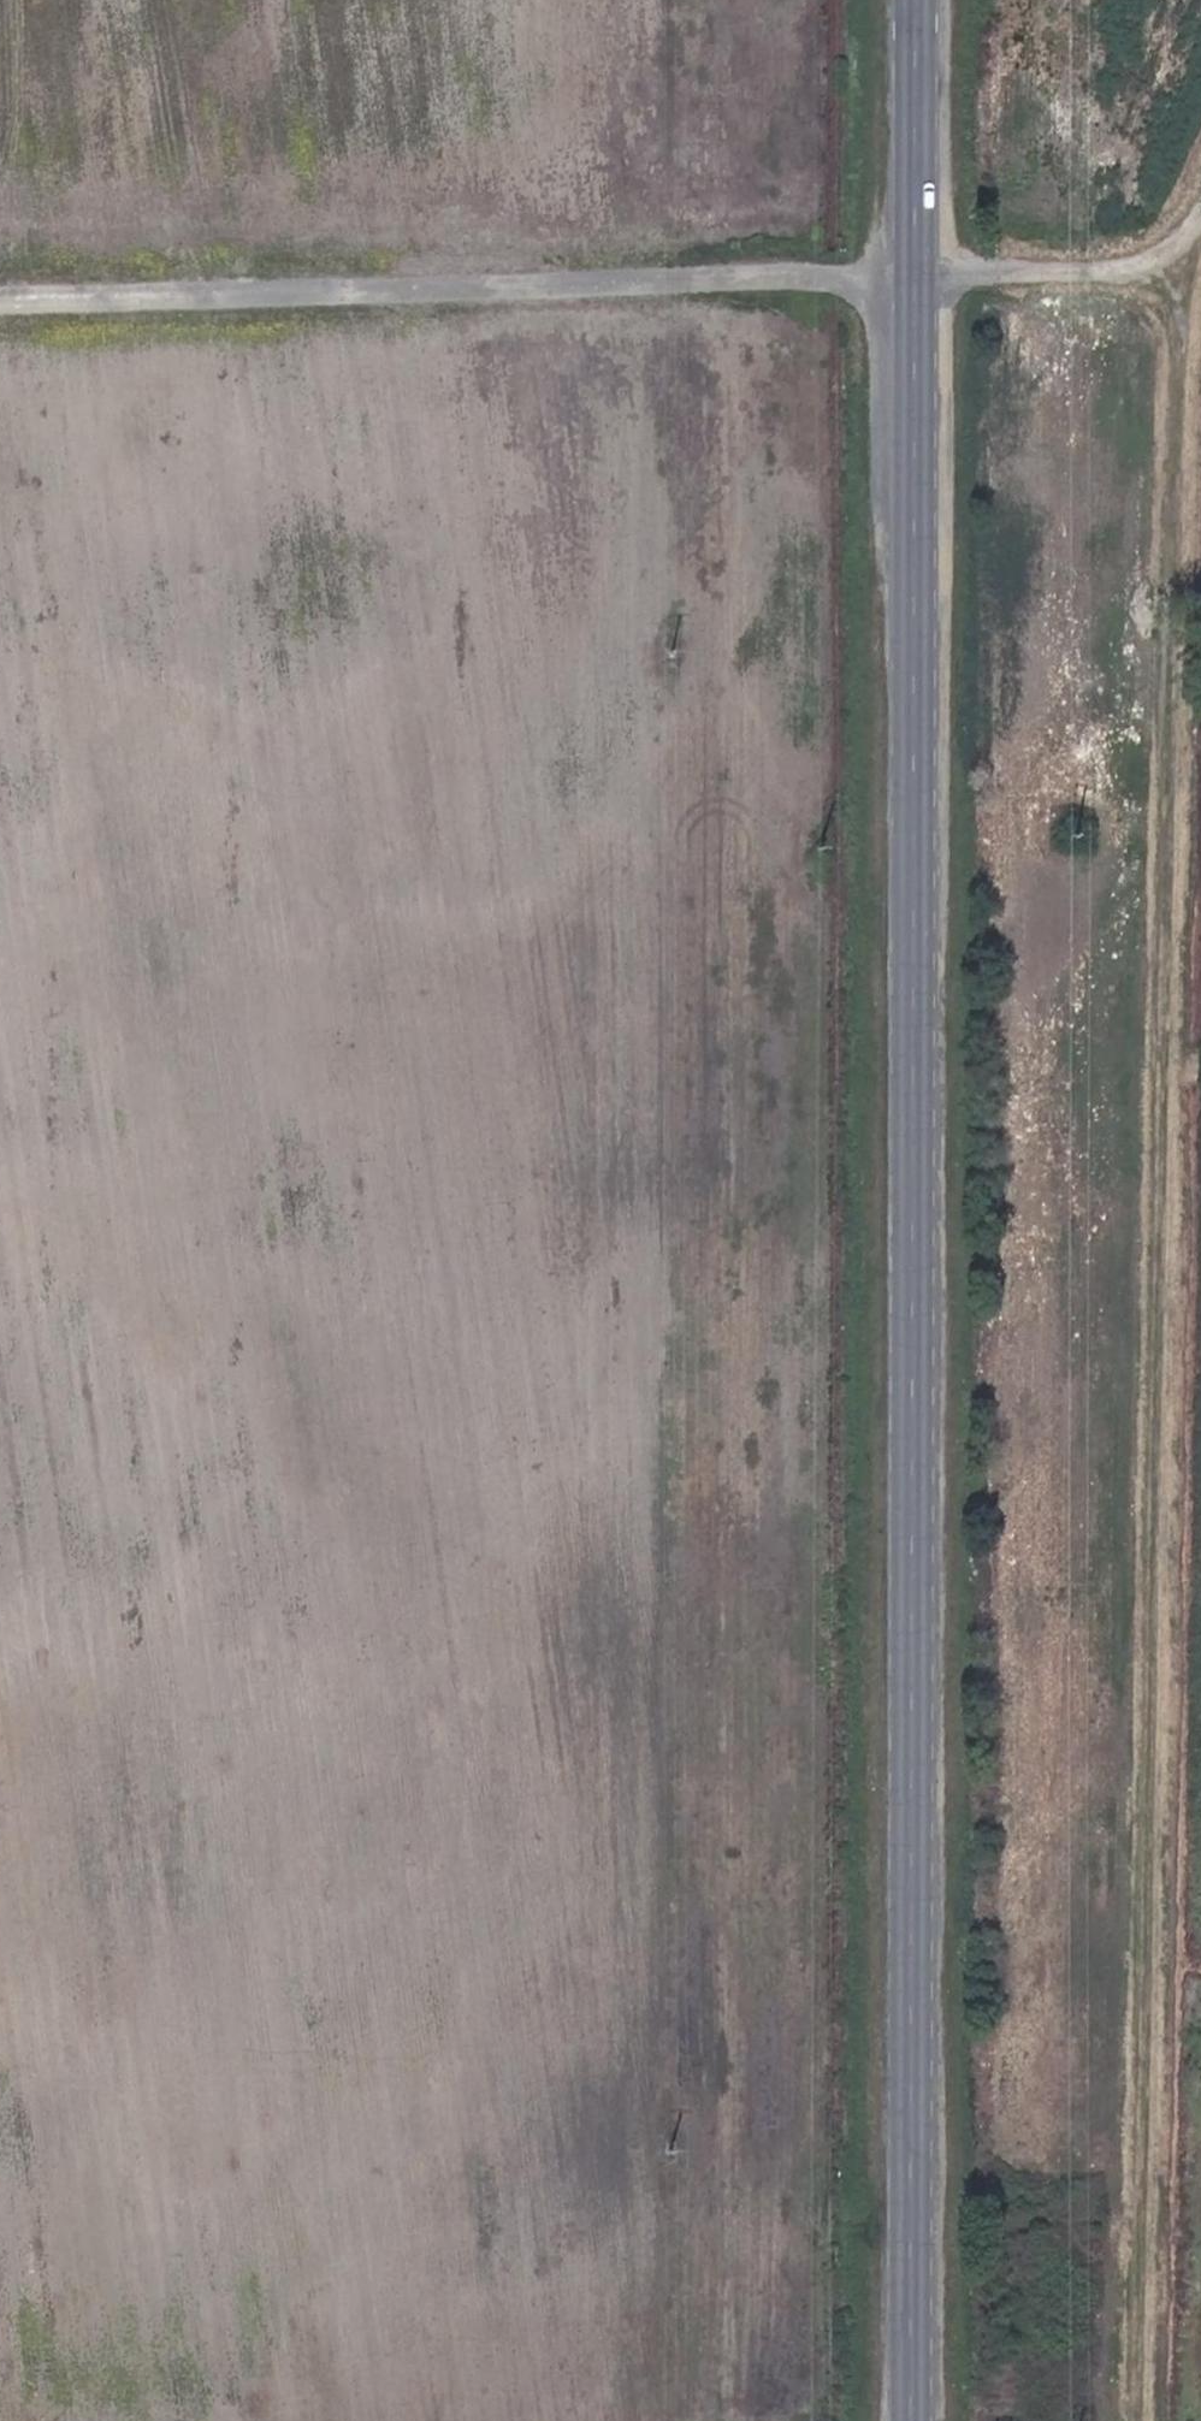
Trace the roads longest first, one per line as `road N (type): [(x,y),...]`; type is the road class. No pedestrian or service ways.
road 1 (secondary): [(926,0),(929,2420)]
road 2 (track): [(0,305),(1200,267)]

